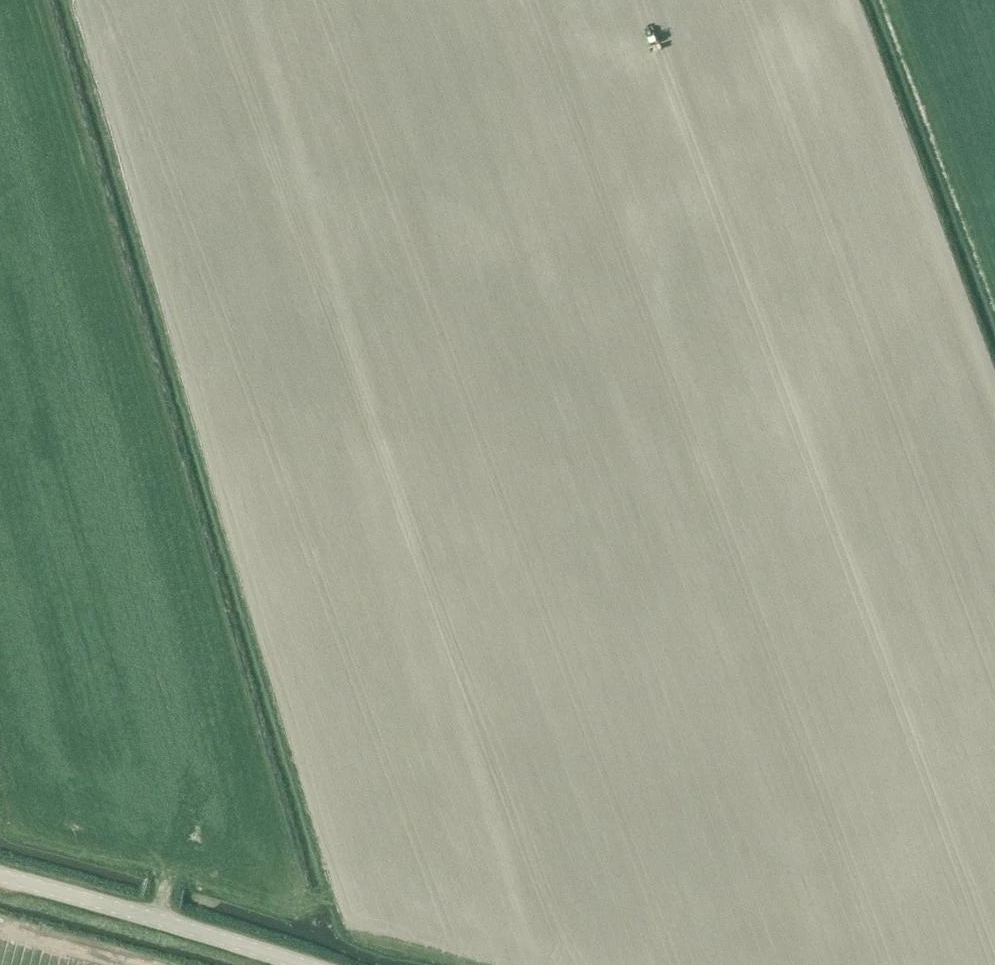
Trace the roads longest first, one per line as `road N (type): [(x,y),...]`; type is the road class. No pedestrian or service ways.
road 1 (unclassified): [(300,964),(0,871)]

